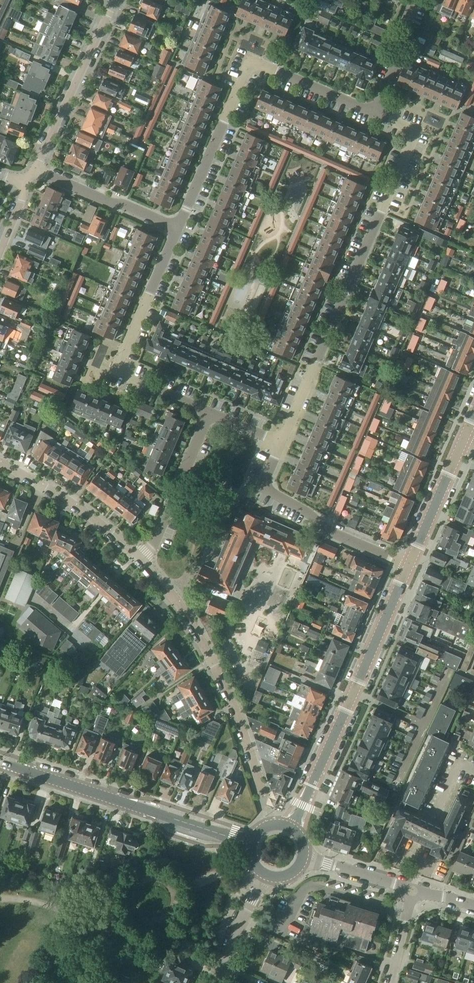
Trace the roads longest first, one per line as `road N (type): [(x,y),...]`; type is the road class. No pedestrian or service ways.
road 1 (residential): [(376,112),(410,129),(411,142),(282,443)]
road 2 (residential): [(178,228),(251,65),(376,112)]
road 3 (residential): [(291,828),(409,564)]
road 4 (residential): [(253,842),(0,762)]
road 5 (residential): [(259,790),(212,662),(180,604),(141,559)]
road 6 (residential): [(209,412),(129,378),(122,366),(178,228)]
road 7 (residential): [(409,564),(328,531),(269,491),(266,480),(282,443)]
road 8 (residential): [(36,169),(114,0)]
road 9 (residential): [(141,559),(79,506),(0,462)]
road 10 (residential): [(141,559),(209,412)]
road 11 (residential): [(178,228),(36,169)]
road 12 (residential): [(409,564),(464,441)]
road 13 (residential): [(216,982),(266,873)]

